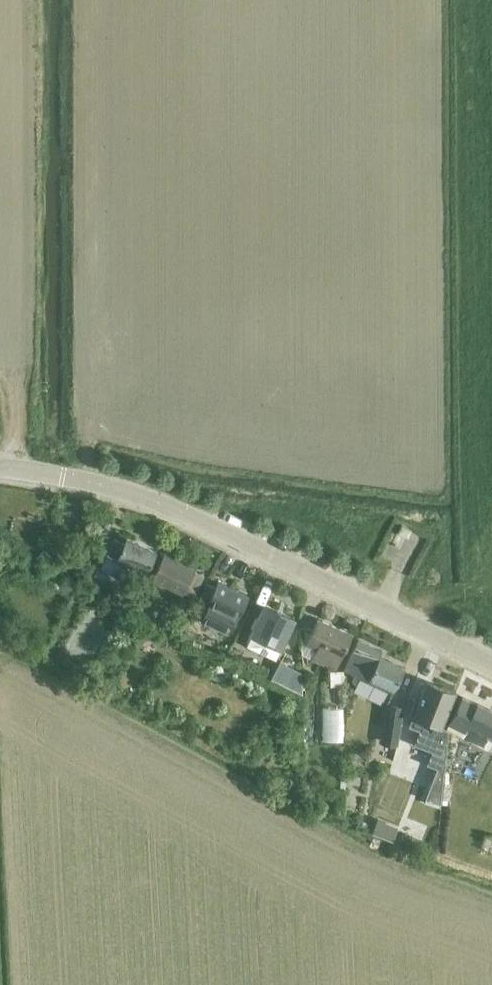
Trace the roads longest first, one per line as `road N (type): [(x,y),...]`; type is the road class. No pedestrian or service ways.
road 1 (tertiary): [(491,663),(176,509),(0,469)]

